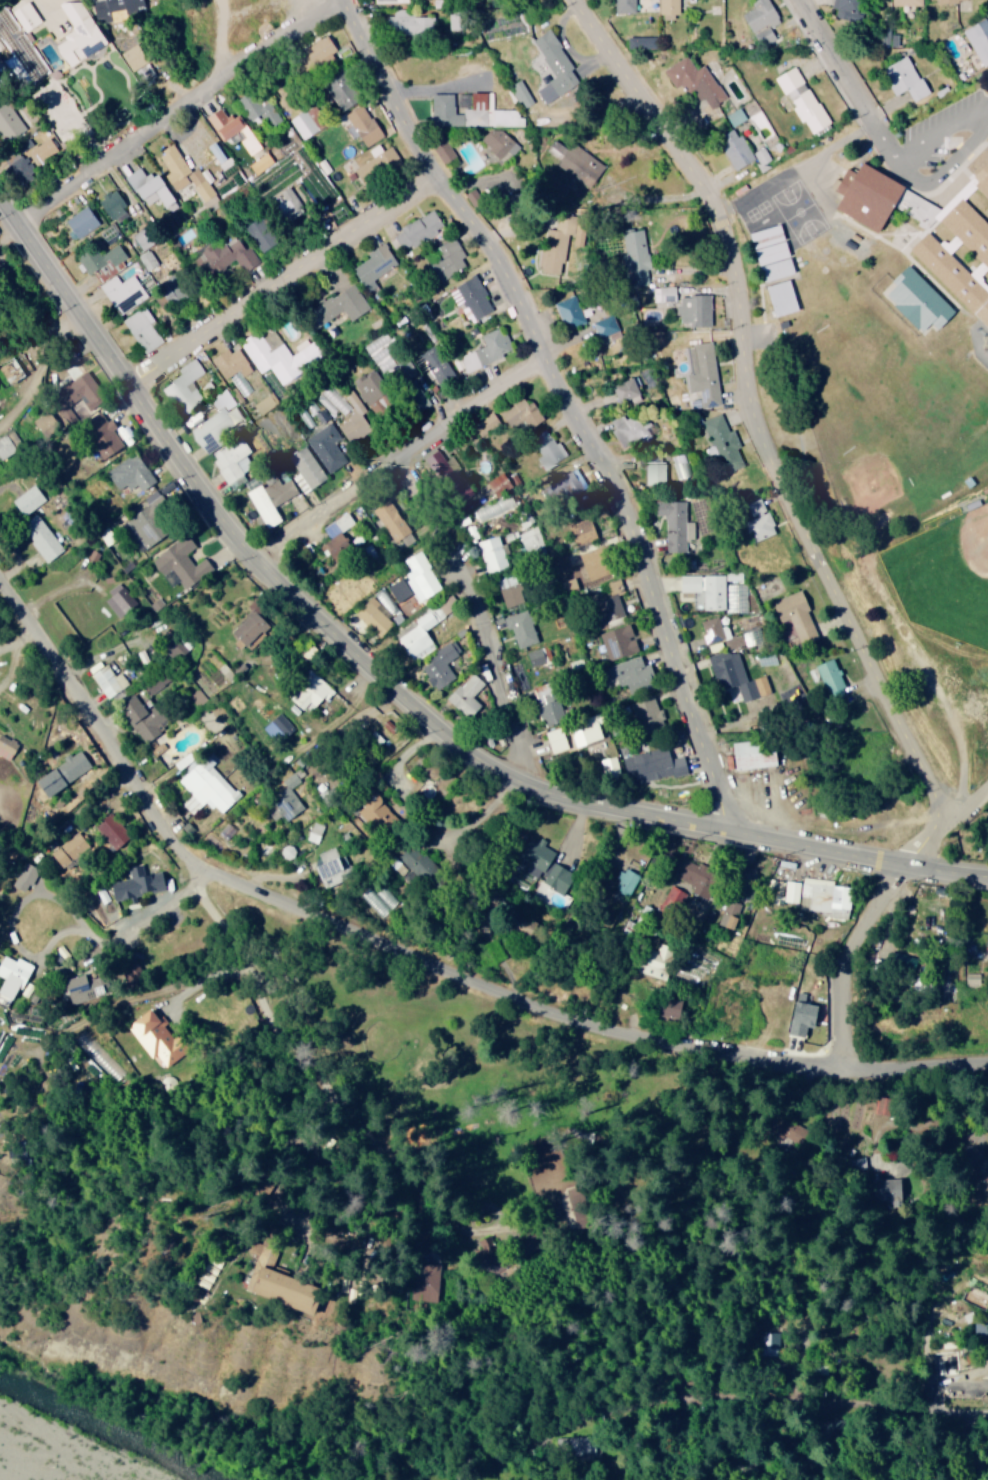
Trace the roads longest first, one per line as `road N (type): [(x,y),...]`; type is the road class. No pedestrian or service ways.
road 1 (tertiary): [(987,883),(745,829),(625,812),(519,777),(405,693),(259,558),(129,388),(0,196)]
road 2 (residential): [(987,1067),(787,1069),(624,1039),(199,871),(172,844),(112,737),(0,580)]
road 3 (residential): [(745,829),(697,731),(623,513),(508,285),(381,87),(340,0)]
road 4 (residential): [(943,819),(758,441),(747,407),(737,273),(724,231),(566,0)]
road 5 (residential): [(744,1479),(497,1295),(384,1190),(203,899),(199,871)]
road 6 (residential): [(75,682),(148,648),(169,606),(215,568),(259,558),(545,364)]
road 7 (residential): [(19,225),(340,1)]
road 8 (residential): [(129,388),(438,183)]
road 9 (residential): [(643,1410),(779,1407),(987,1424)]
road 10 (residential): [(519,777),(502,671),(481,610),(452,564),(417,533),(383,473)]
road 11 (residential): [(333,925),(444,1161)]
road 12 (residential): [(842,1073),(852,956),(902,870)]
road 13 (residential): [(913,178),(793,0)]
road 14 (residential): [(643,1410),(515,1447)]

